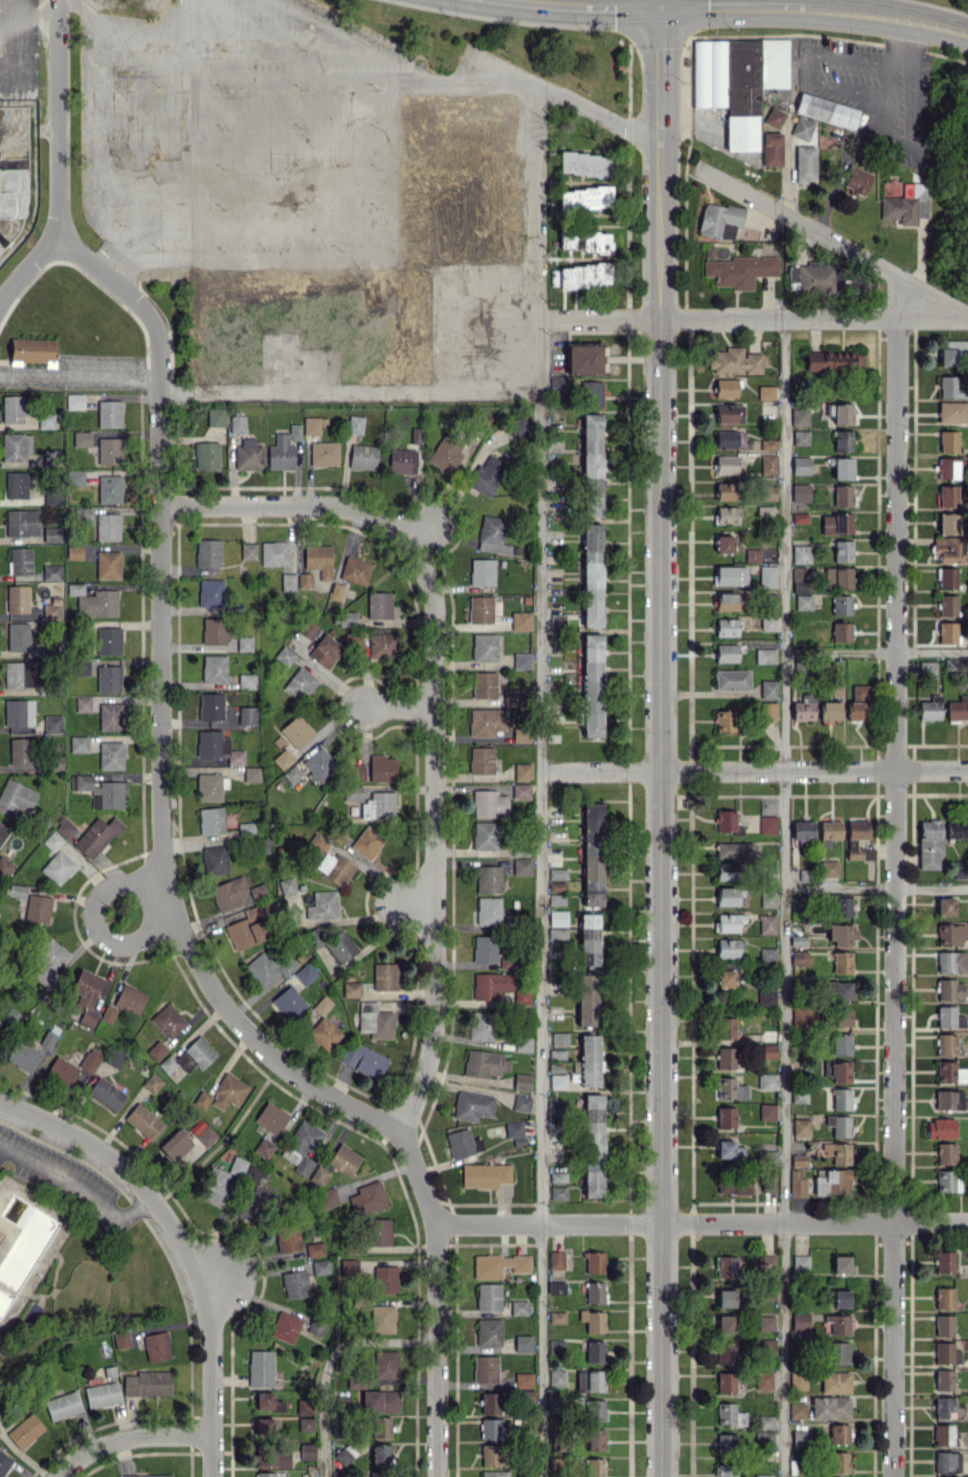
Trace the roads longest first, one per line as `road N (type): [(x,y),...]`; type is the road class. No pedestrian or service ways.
road 1 (tertiary): [(657,0),(662,1476)]
road 2 (residential): [(436,1476),(437,1223),(398,1128),(424,1079),(438,1005),(427,568),(407,540),(337,506),(161,505)]
road 3 (residential): [(893,321),(893,1476)]
road 4 (residential): [(540,396),(542,1476)]
road 5 (residential): [(967,1221),(437,1223)]
road 6 (residential): [(0,1102),(91,1144),(140,1184),(177,1235),(209,1344),(211,1476)]
road 7 (residential): [(161,378),(161,842)]
road 8 (residential): [(967,770),(541,774)]
road 9 (residential): [(919,289),(893,321),(536,322)]
road 10 (residential): [(161,842),(179,922),(206,984),(273,1060),(398,1128)]
road 11 (residential): [(161,394),(540,396)]
road 12 (residential): [(54,0),(60,239),(18,273),(0,302)]
road 13 (residential): [(695,168),(967,316)]
road 14 (residential): [(470,53),(657,148)]
road 15 (residential): [(179,922),(119,940),(92,921),(93,896),(102,887),(168,875)]
road 16 (residential): [(60,239),(157,325),(161,378)]
road 17 (residential): [(211,1436),(122,1440),(78,1457),(55,1476)]
road 18 (residential): [(0,373),(161,378)]
road 19 (secondary): [(657,10),(809,10)]
road 20 (secondary): [(532,0),(657,10)]

